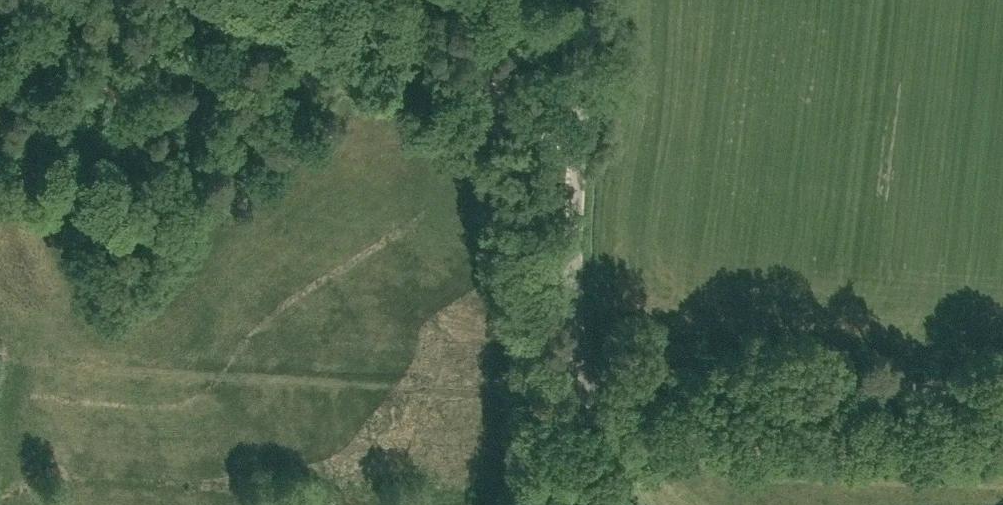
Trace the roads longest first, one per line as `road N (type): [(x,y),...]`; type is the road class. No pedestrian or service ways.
road 1 (unclassified): [(1002,391),(583,374)]
road 2 (unclassified): [(583,374),(585,0)]
road 3 (track): [(373,0),(579,132)]
road 4 (unclassified): [(591,504),(583,374)]

